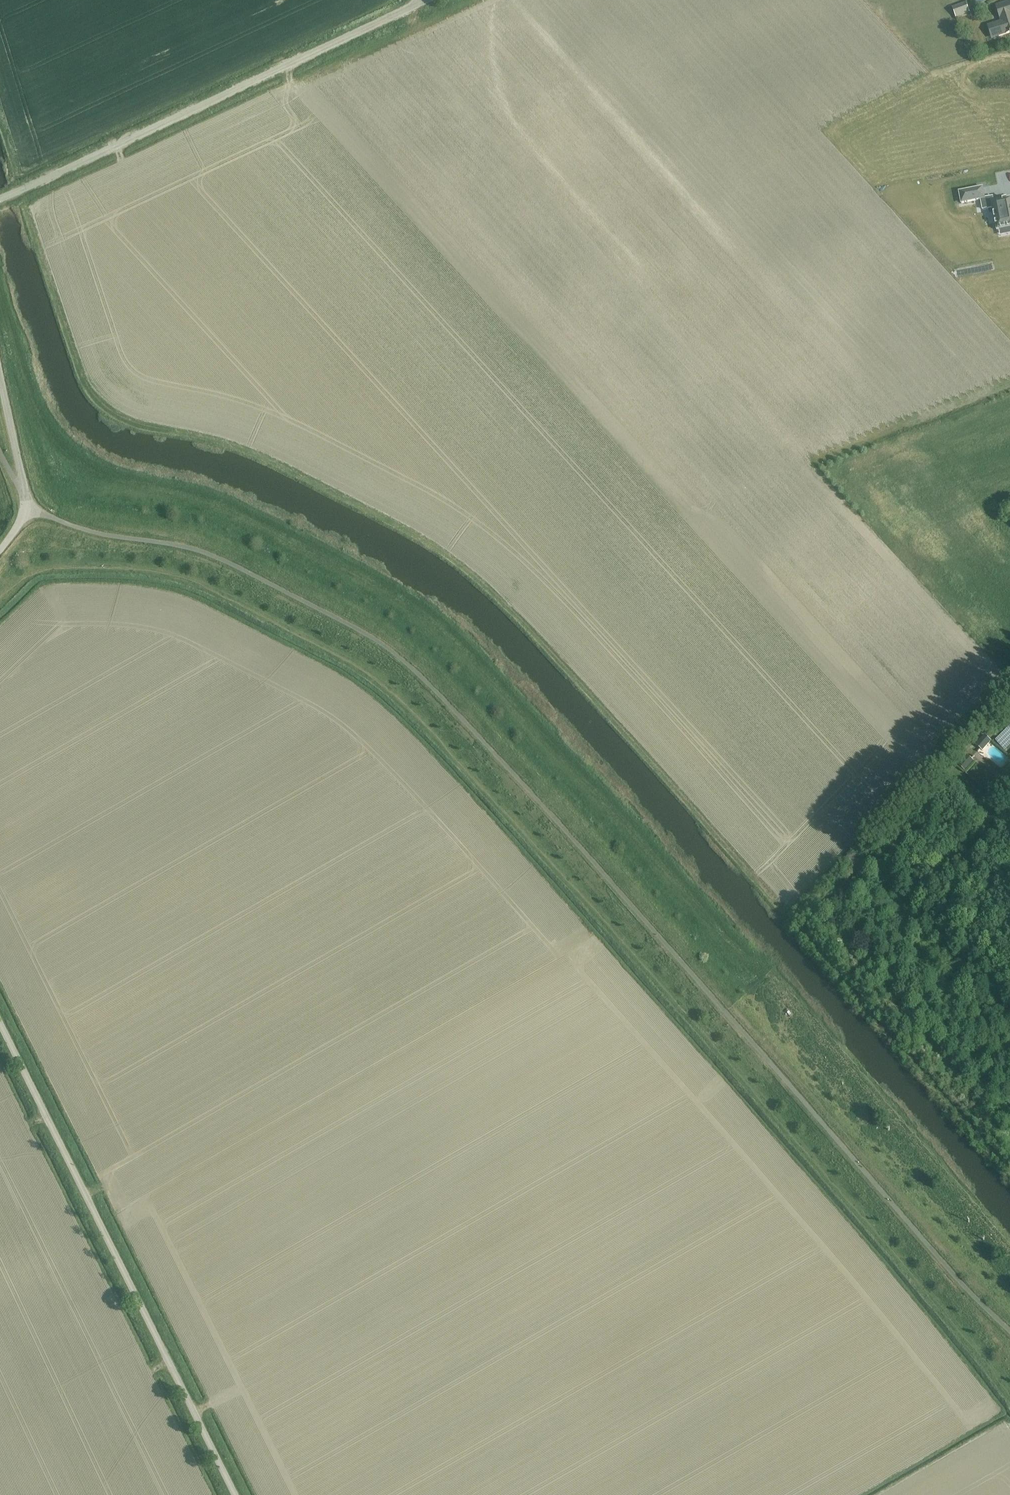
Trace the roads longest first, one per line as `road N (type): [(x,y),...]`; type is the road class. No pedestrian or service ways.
road 1 (unclassified): [(1009,1332),(394,653),(195,548),(93,533),(32,506)]
road 2 (unclassified): [(234,1494),(0,1024)]
road 3 (unclassified): [(0,198),(426,0)]

